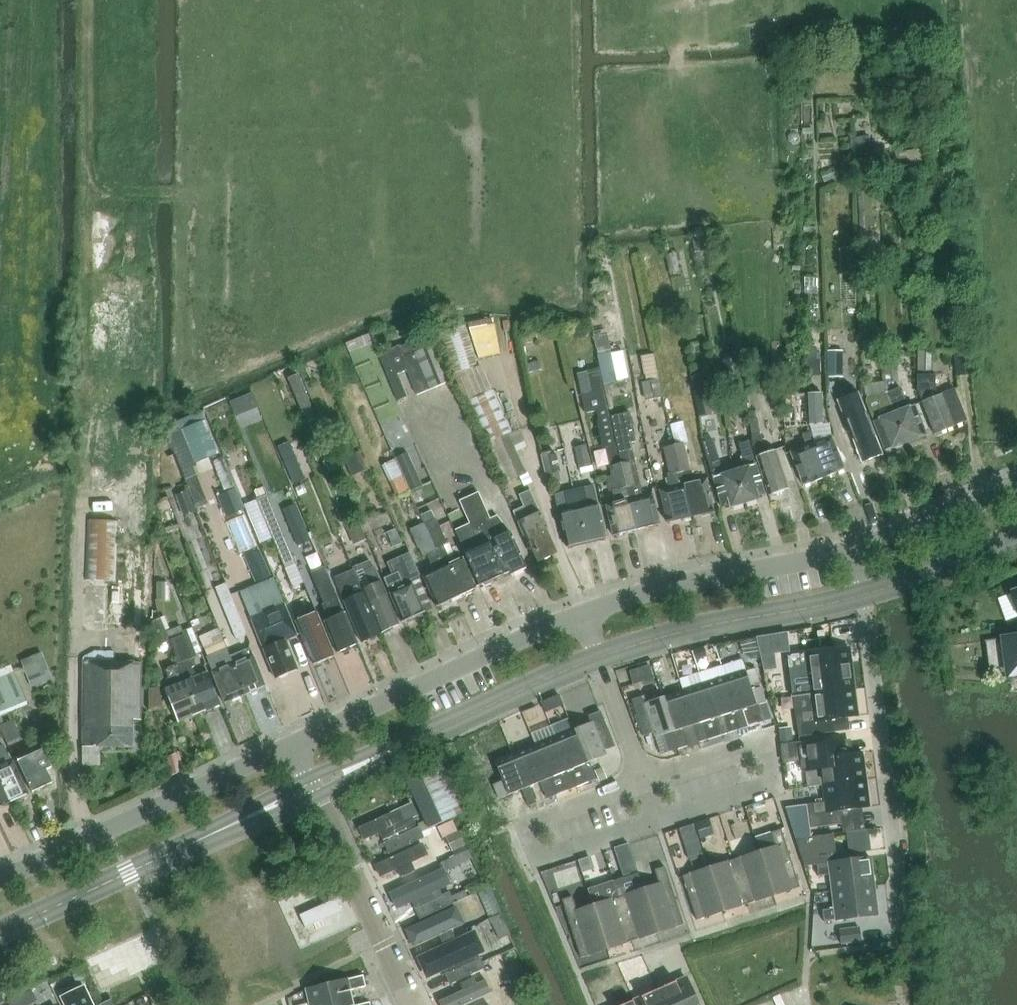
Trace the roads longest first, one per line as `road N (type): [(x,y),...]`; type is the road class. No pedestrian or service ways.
road 1 (residential): [(0,880),(293,742)]
road 2 (residential): [(293,742),(583,612)]
road 3 (residential): [(850,550),(891,860)]
road 4 (residential): [(583,612),(707,576),(850,550)]
road 5 (residential): [(412,1004),(317,795)]
road 6 (residential): [(644,782),(583,612)]
road 7 (residential): [(850,550),(1016,486)]
road 8 (residential): [(517,828),(644,782)]
road 9 (residential): [(644,782),(766,739)]

